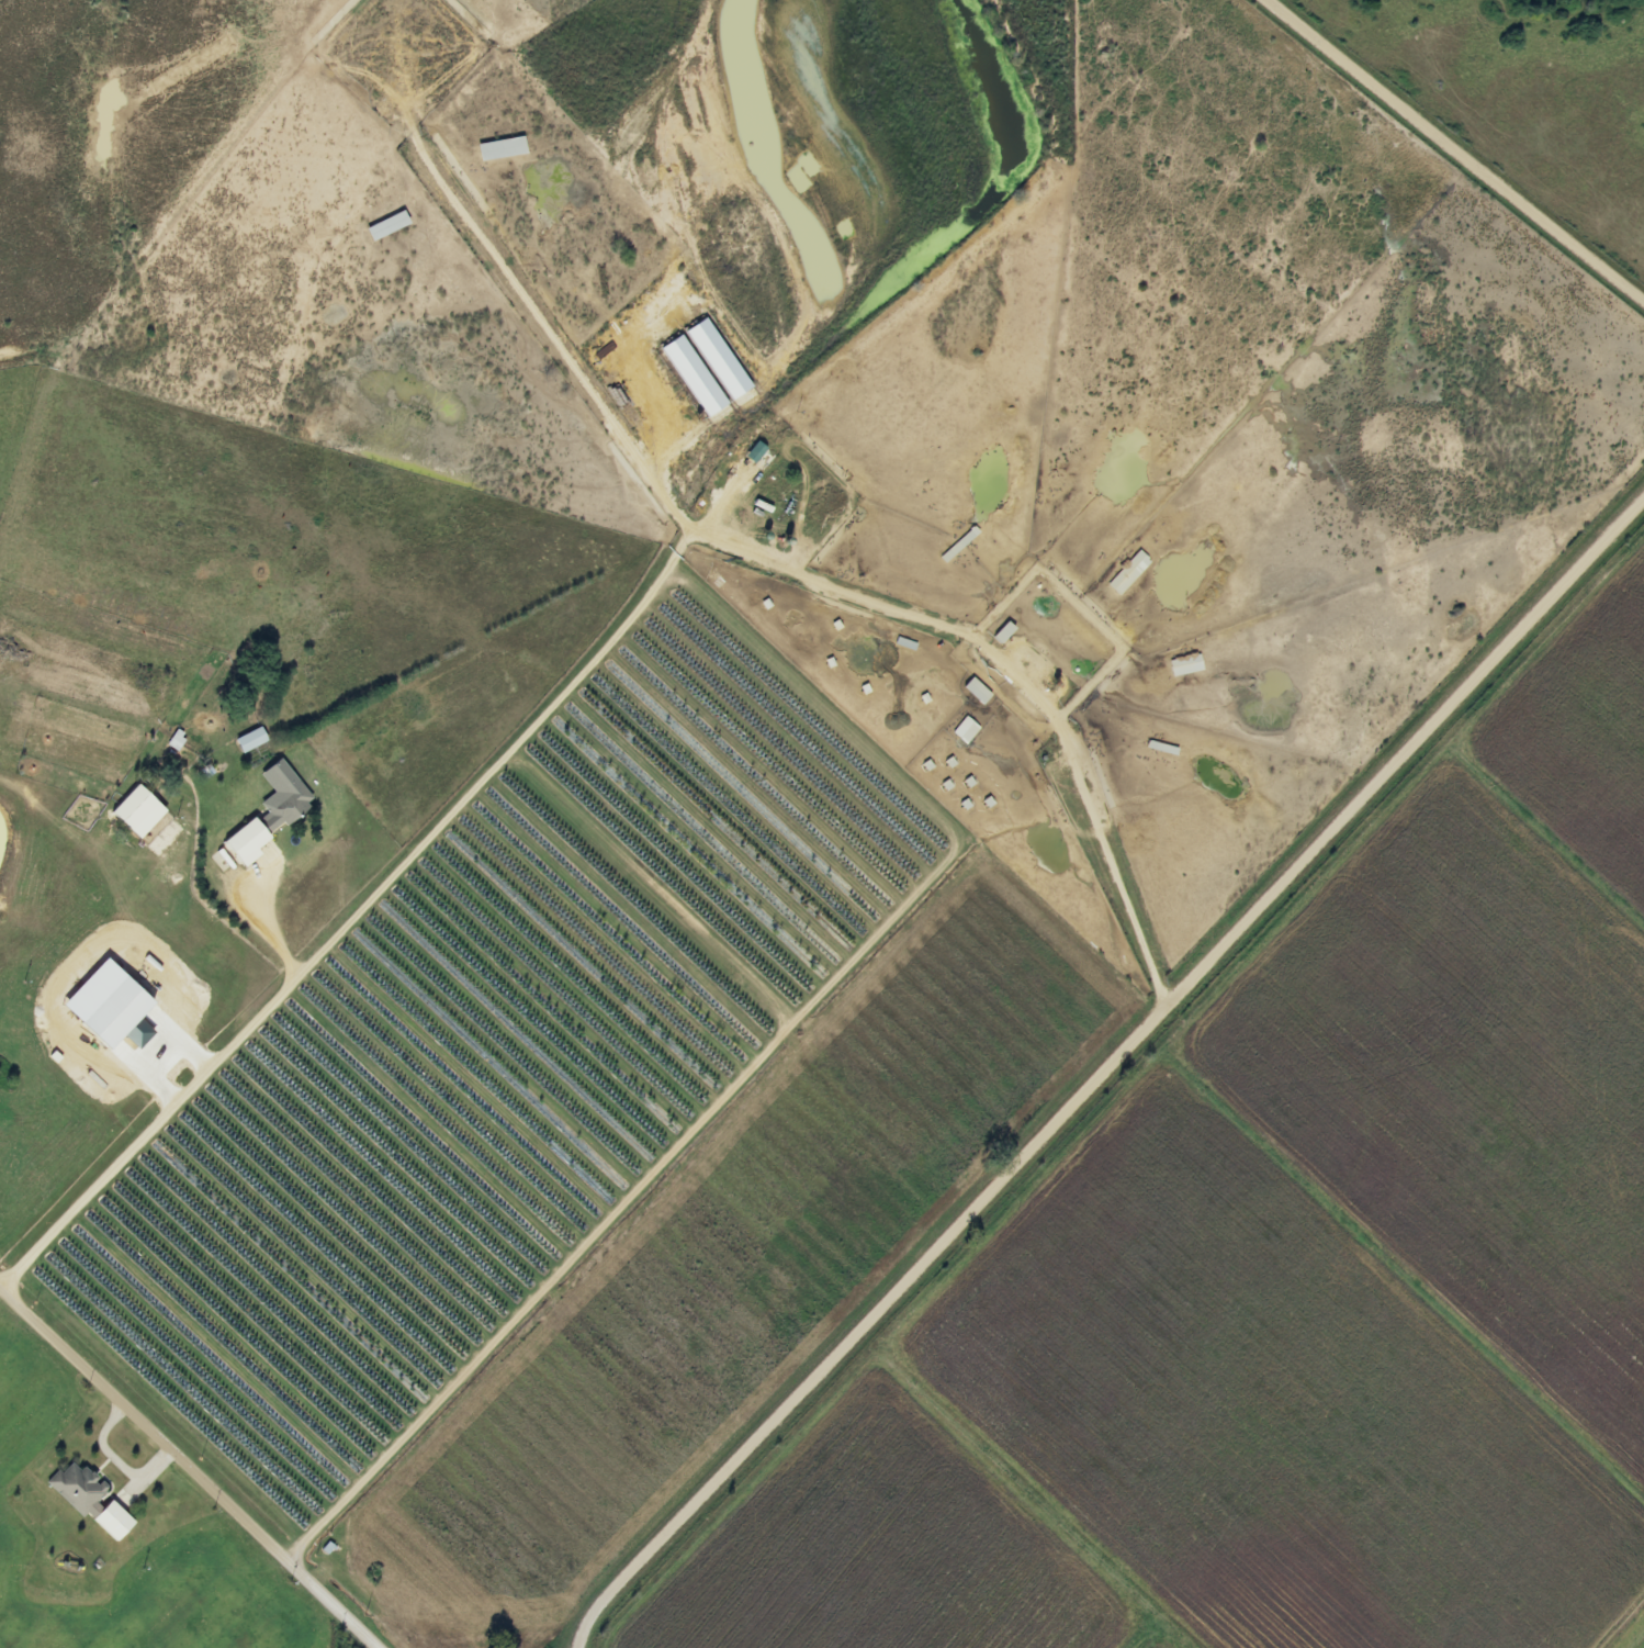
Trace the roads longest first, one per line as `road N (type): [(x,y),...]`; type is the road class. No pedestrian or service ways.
road 1 (residential): [(577,1647),(579,1626),(1643,500)]
road 2 (residential): [(381,1647),(0,1284)]
road 3 (residential): [(1643,301),(1270,0)]

